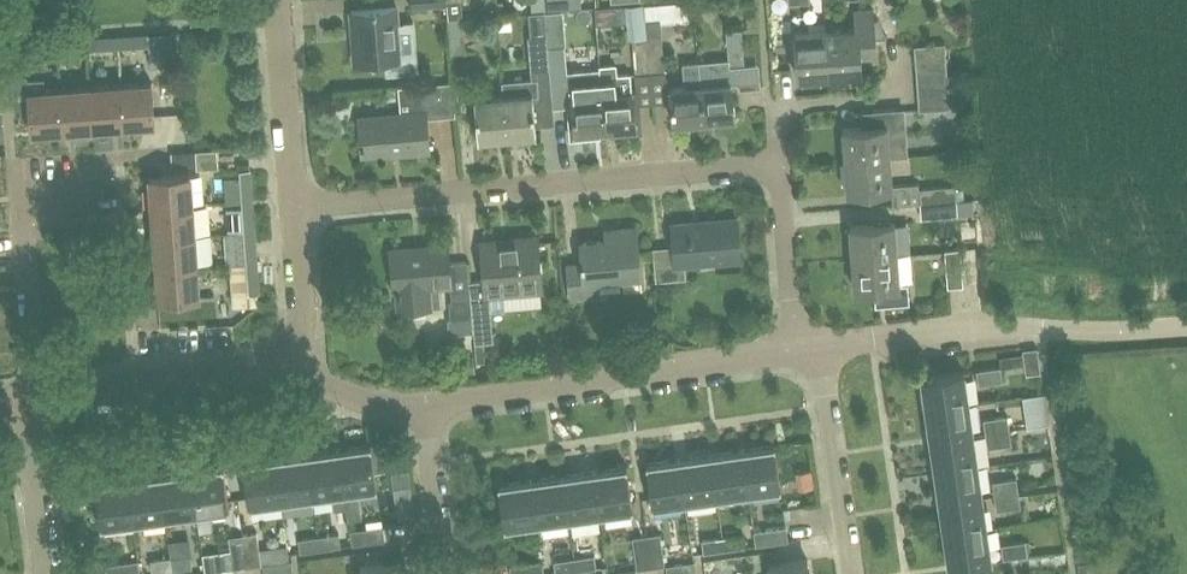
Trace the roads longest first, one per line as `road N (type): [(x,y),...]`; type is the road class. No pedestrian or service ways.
road 1 (residential): [(294,206),(778,160)]
road 2 (residential): [(798,348),(425,399)]
road 3 (residential): [(1186,327),(989,325),(819,345)]
road 4 (residential): [(34,401),(25,200),(85,196)]
road 5 (residential): [(34,401),(219,375),(289,353)]
road 6 (residential): [(851,573),(819,345)]
road 7 (residential): [(294,206),(284,0)]
road 8 (residential): [(798,348),(778,160)]
road 9 (residential): [(451,573),(425,399)]
road 10 (residential): [(51,573),(34,401)]
road 11 (residential): [(289,353),(302,310),(294,206)]
road 12 (residential): [(425,399),(358,396),(289,353)]

